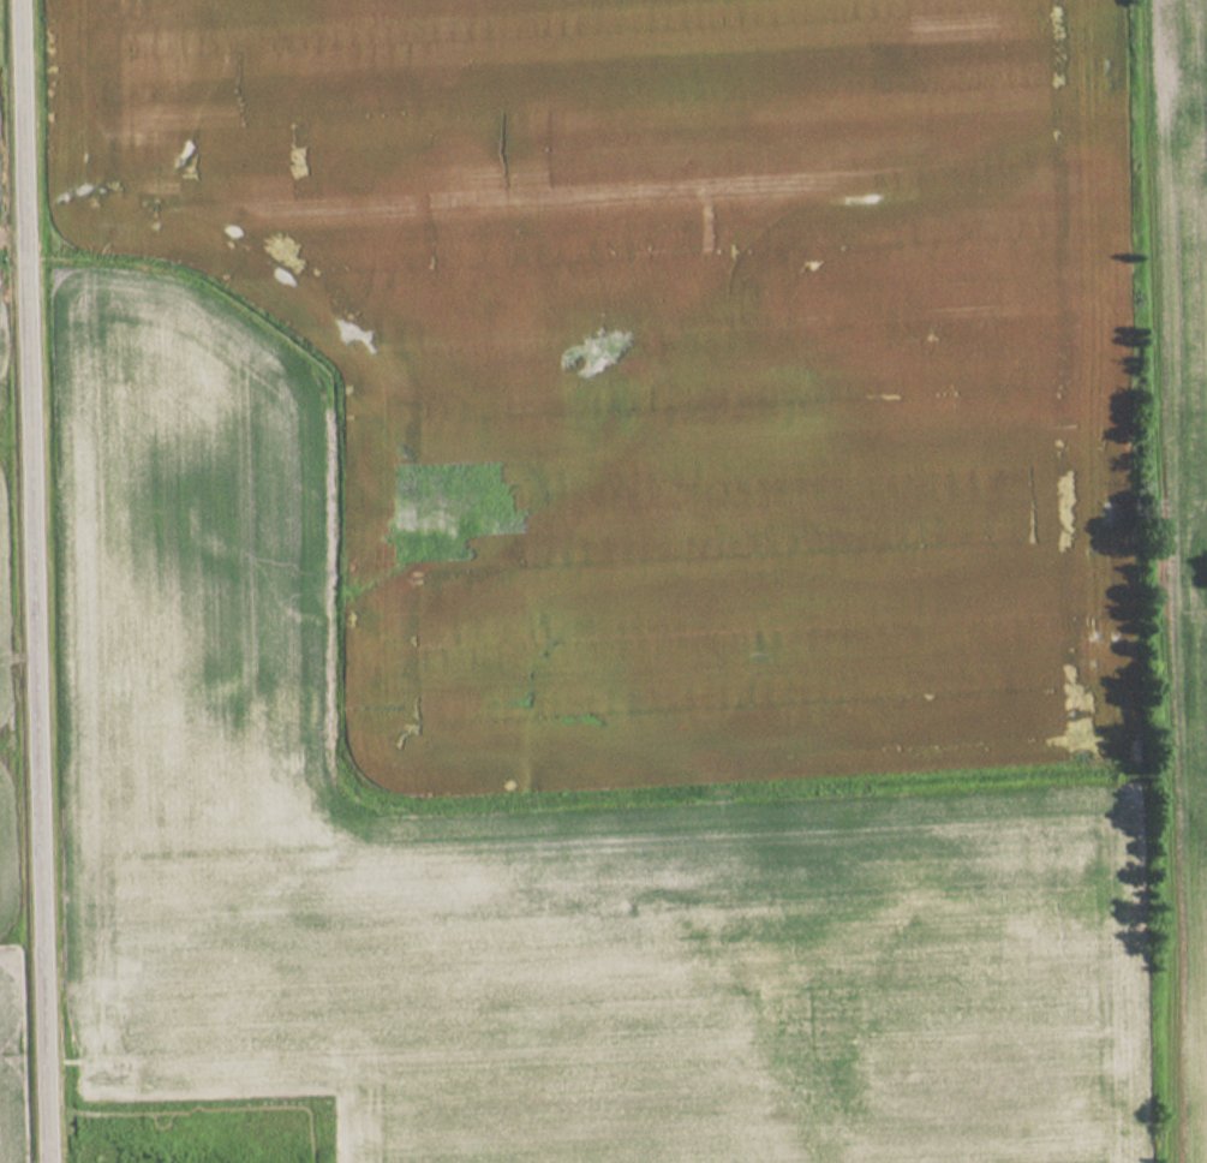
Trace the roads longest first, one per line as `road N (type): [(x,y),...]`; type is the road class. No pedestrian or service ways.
road 1 (residential): [(55,1162),(20,0)]

